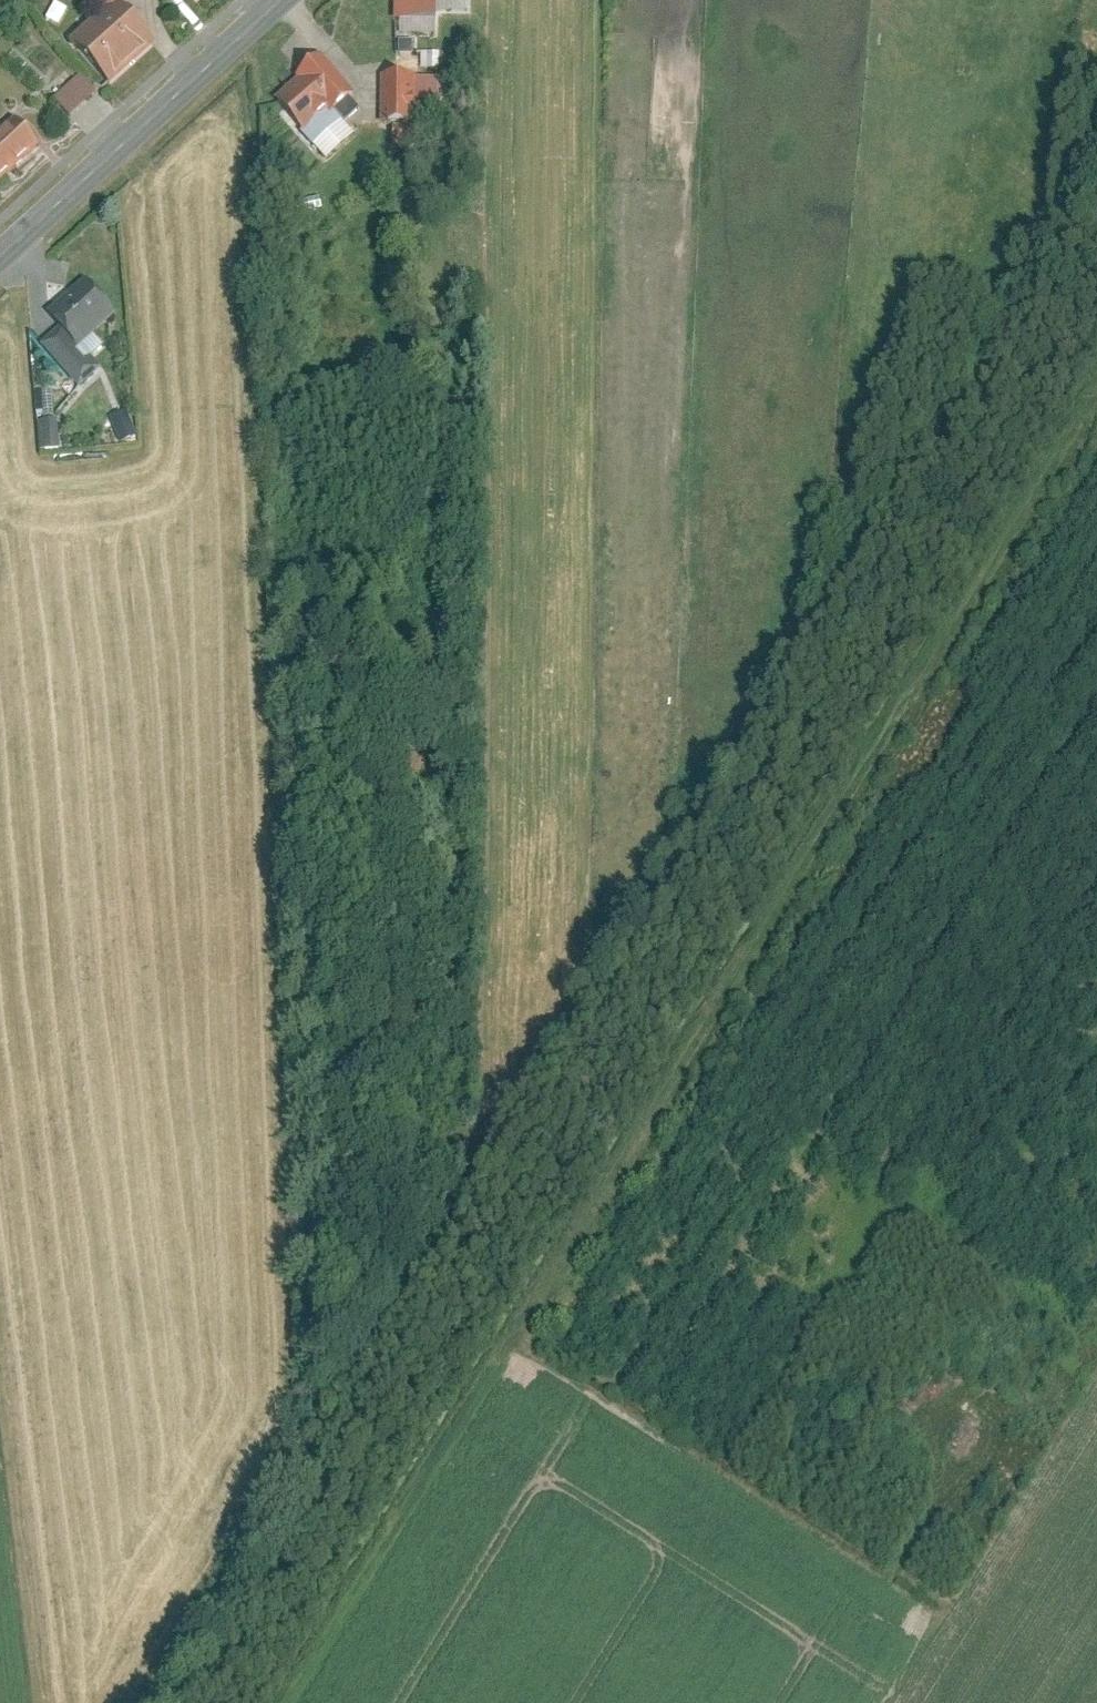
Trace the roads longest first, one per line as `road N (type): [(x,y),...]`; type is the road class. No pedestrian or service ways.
road 1 (residential): [(0,252),(272,0)]

